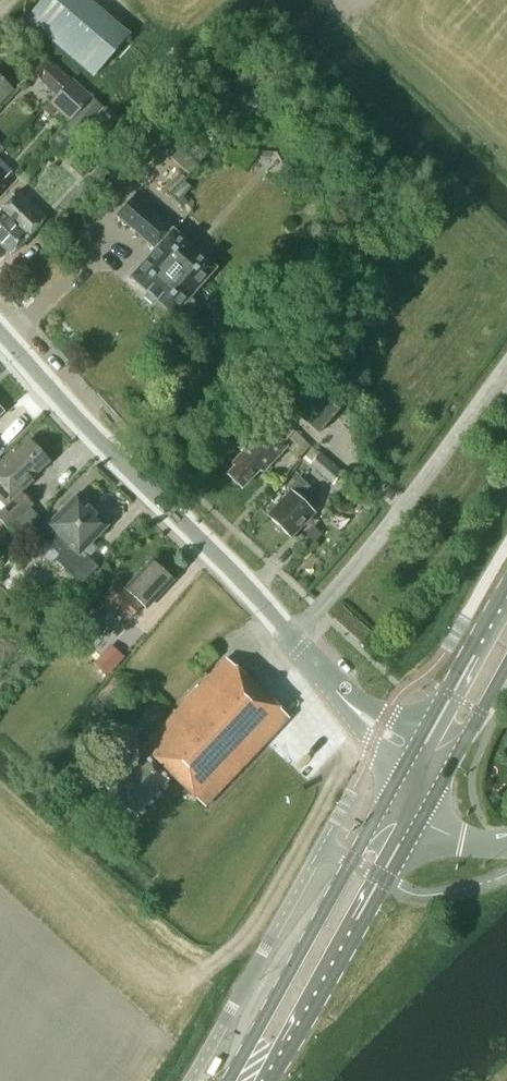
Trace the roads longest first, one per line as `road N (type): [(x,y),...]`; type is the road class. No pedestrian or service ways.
road 1 (tertiary): [(411,788),(295,637),(0,330)]
road 2 (primary): [(238,1080),(411,788)]
road 3 (primary): [(411,788),(506,615)]

